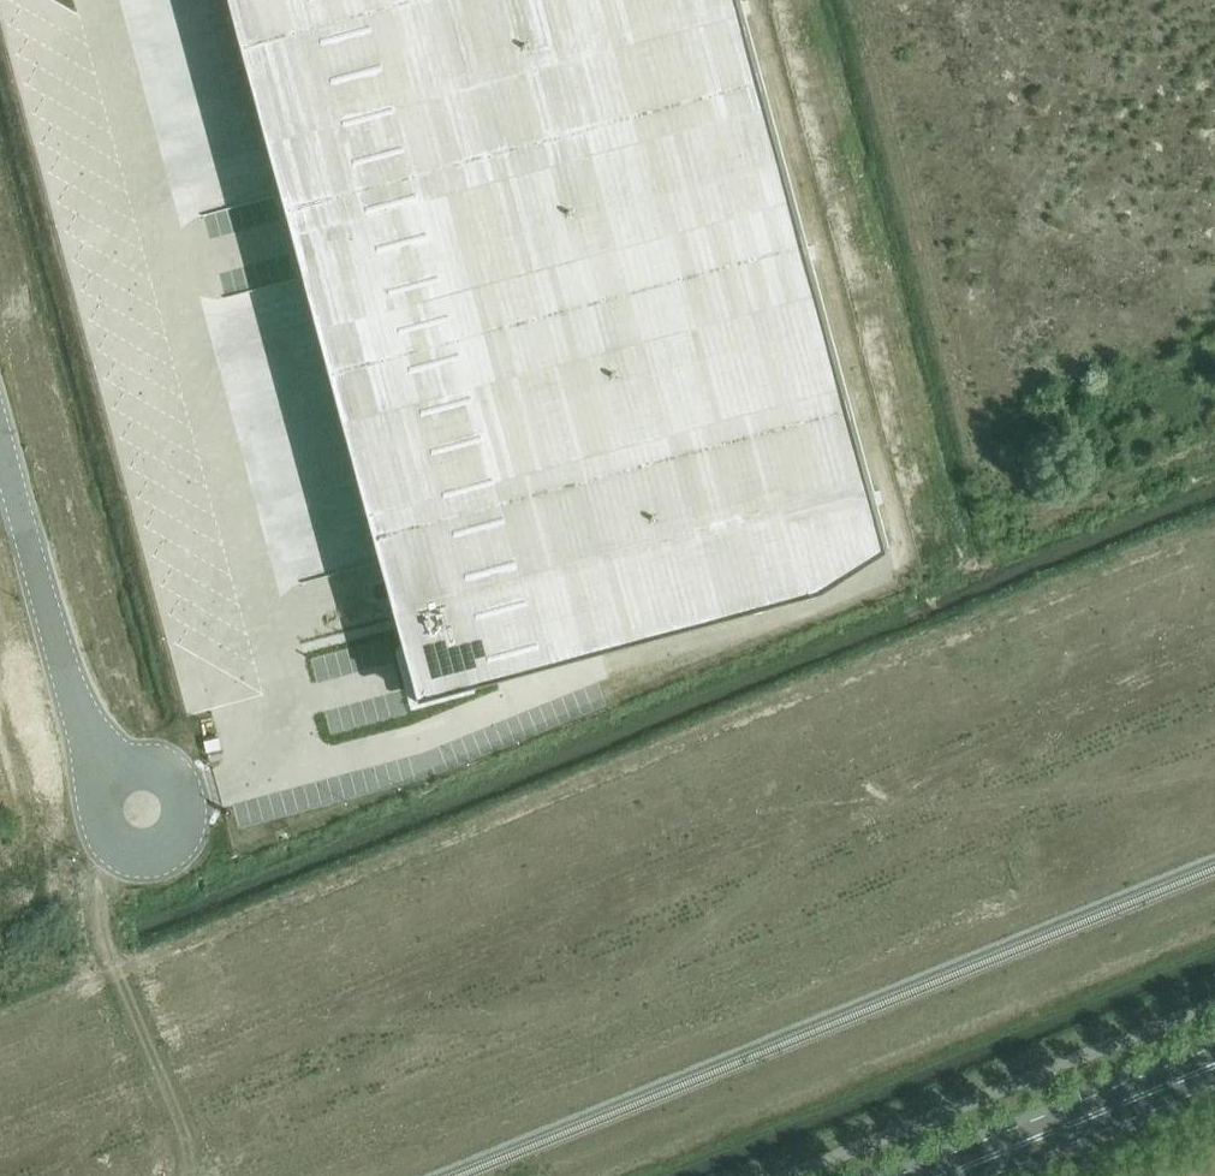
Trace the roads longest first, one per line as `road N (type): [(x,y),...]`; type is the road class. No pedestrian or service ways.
road 1 (unclassified): [(0,420),(84,725),(139,806)]
road 2 (tertiary): [(938,1175),(1214,1063)]

